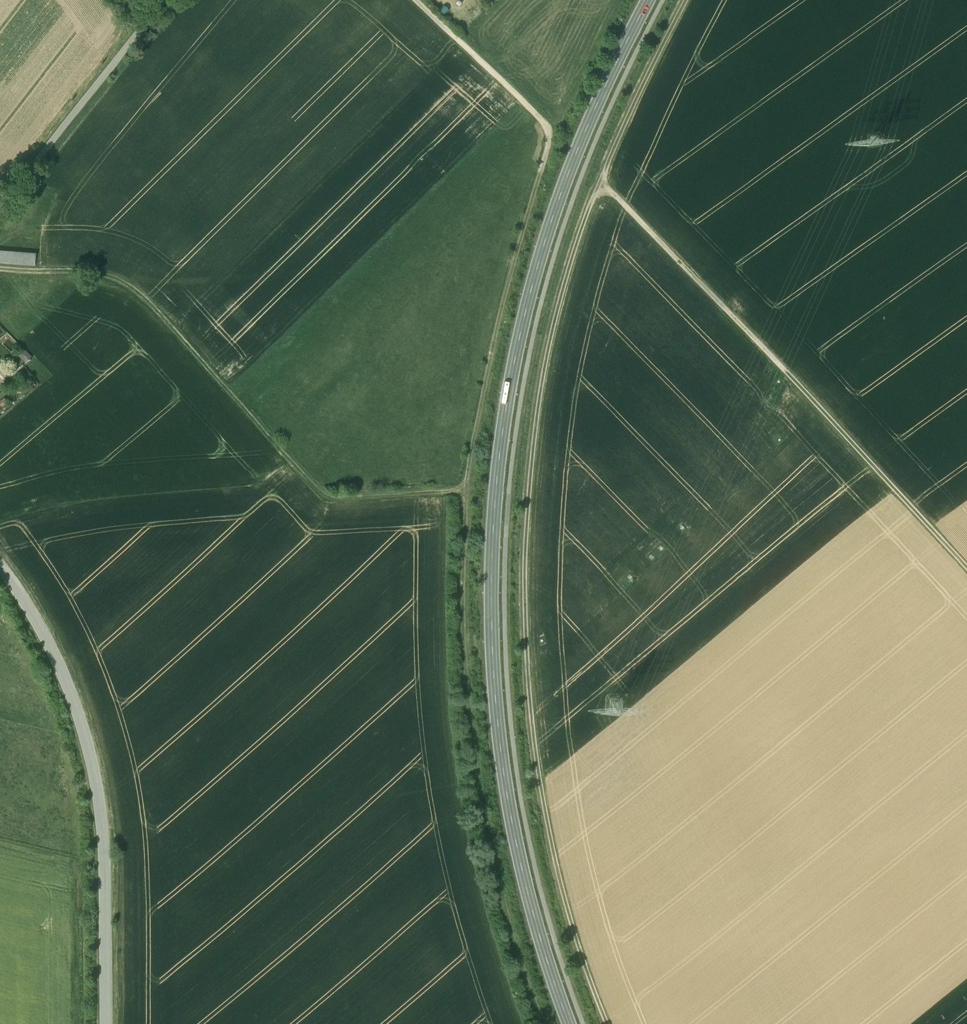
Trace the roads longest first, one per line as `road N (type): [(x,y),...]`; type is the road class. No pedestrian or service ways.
road 1 (secondary): [(570,1023),(526,879),(497,715),(498,457),(513,365),(568,175),(648,0)]
road 2 (track): [(553,128),(496,329),(465,492),(474,756),(493,853),(548,1023)]
road 3 (track): [(610,1023),(545,815),(525,585),(541,386),(601,181)]
road 4 (track): [(688,0),(601,181),(966,567)]
road 5 (track): [(465,492),(322,492),(132,289),(97,276),(0,268)]
road 6 (unclassified): [(107,1023),(103,823),(86,735),(57,660),(0,565)]
road 7 (residential): [(0,207),(165,0)]
road 8 (residential): [(413,0),(553,128)]

